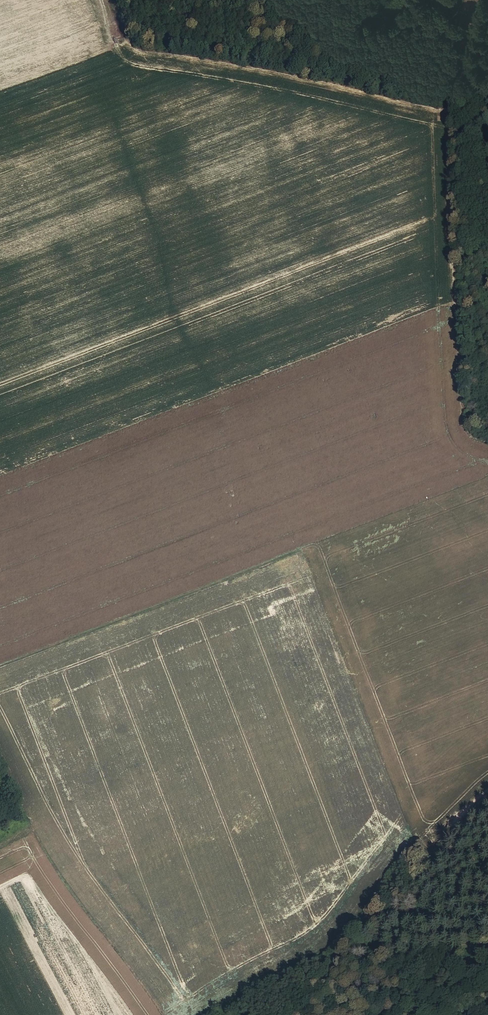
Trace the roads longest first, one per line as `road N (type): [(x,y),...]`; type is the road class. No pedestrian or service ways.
road 1 (track): [(324,1014),(357,982),(375,943),(453,938),(465,878)]

